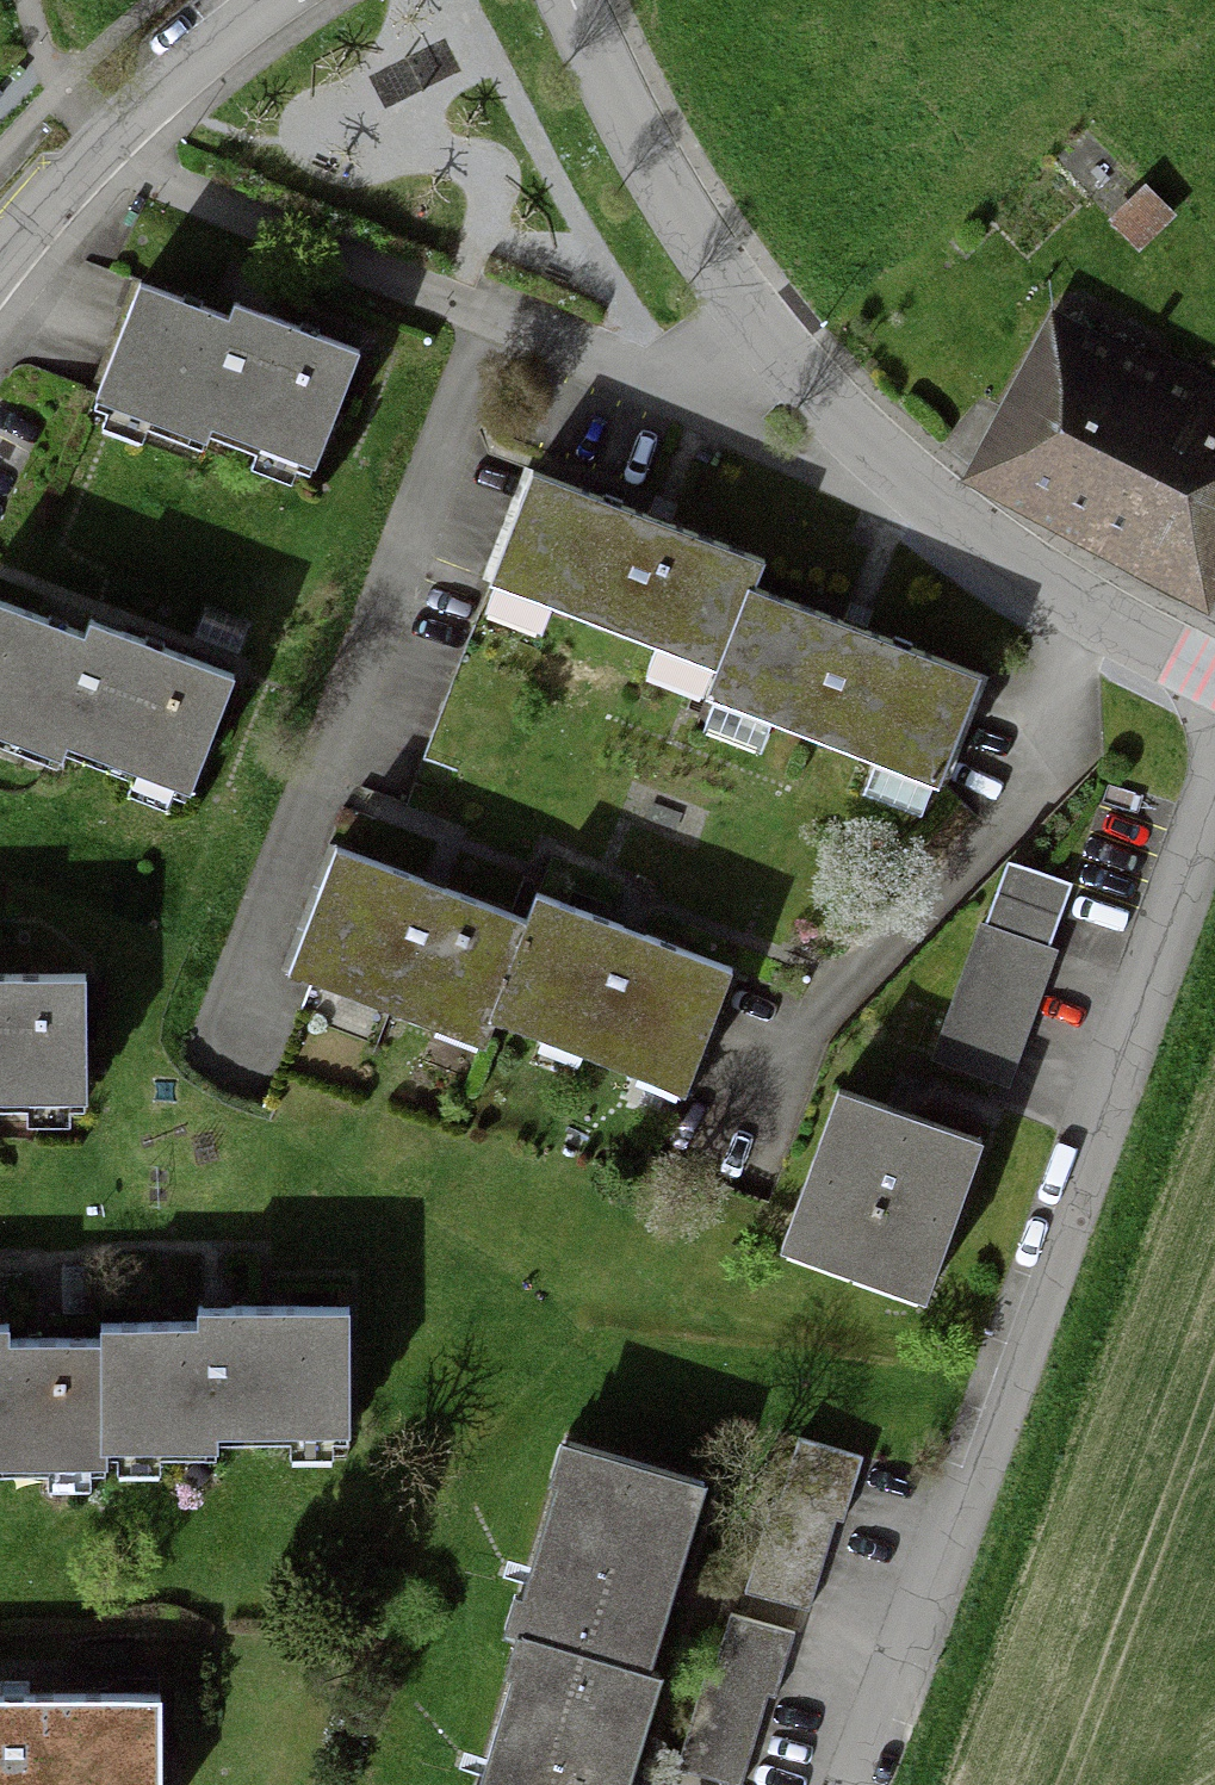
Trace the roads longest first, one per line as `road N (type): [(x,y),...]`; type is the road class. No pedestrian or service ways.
road 1 (residential): [(1214,796),(1050,1269),(847,1784)]
road 2 (unclassified): [(784,355),(700,356),(425,277),(280,219),(182,170),(121,128)]
road 3 (residential): [(1214,673),(1090,608),(923,491),(784,355)]
road 4 (residential): [(784,355),(660,175),(572,0)]
road 5 (residential): [(271,0),(121,128)]
road 6 (residential): [(121,128),(0,280)]

